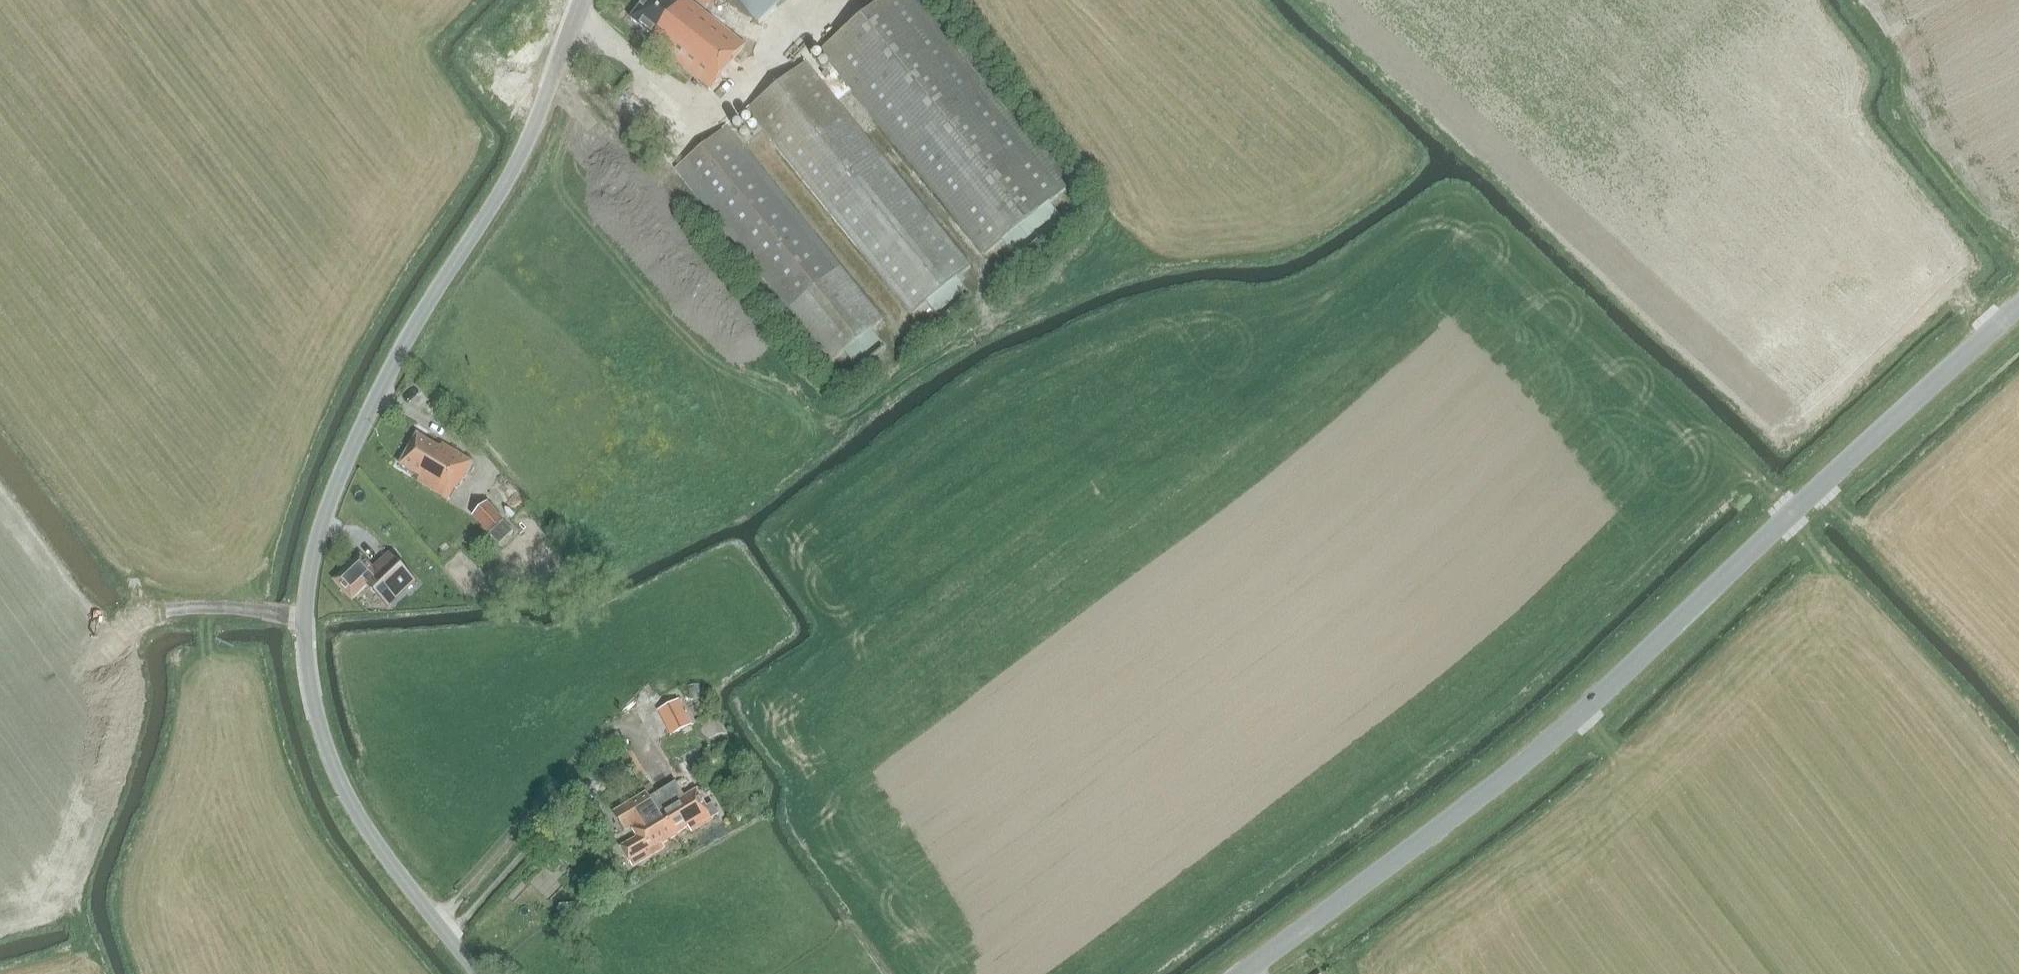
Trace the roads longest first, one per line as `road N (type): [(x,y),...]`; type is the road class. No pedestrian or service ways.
road 1 (tertiary): [(479,973),(396,874),(321,734),(309,677),(313,559),(371,409),(501,195),(582,0)]
road 2 (tertiary): [(1255,973),(1571,738),(2018,314)]

